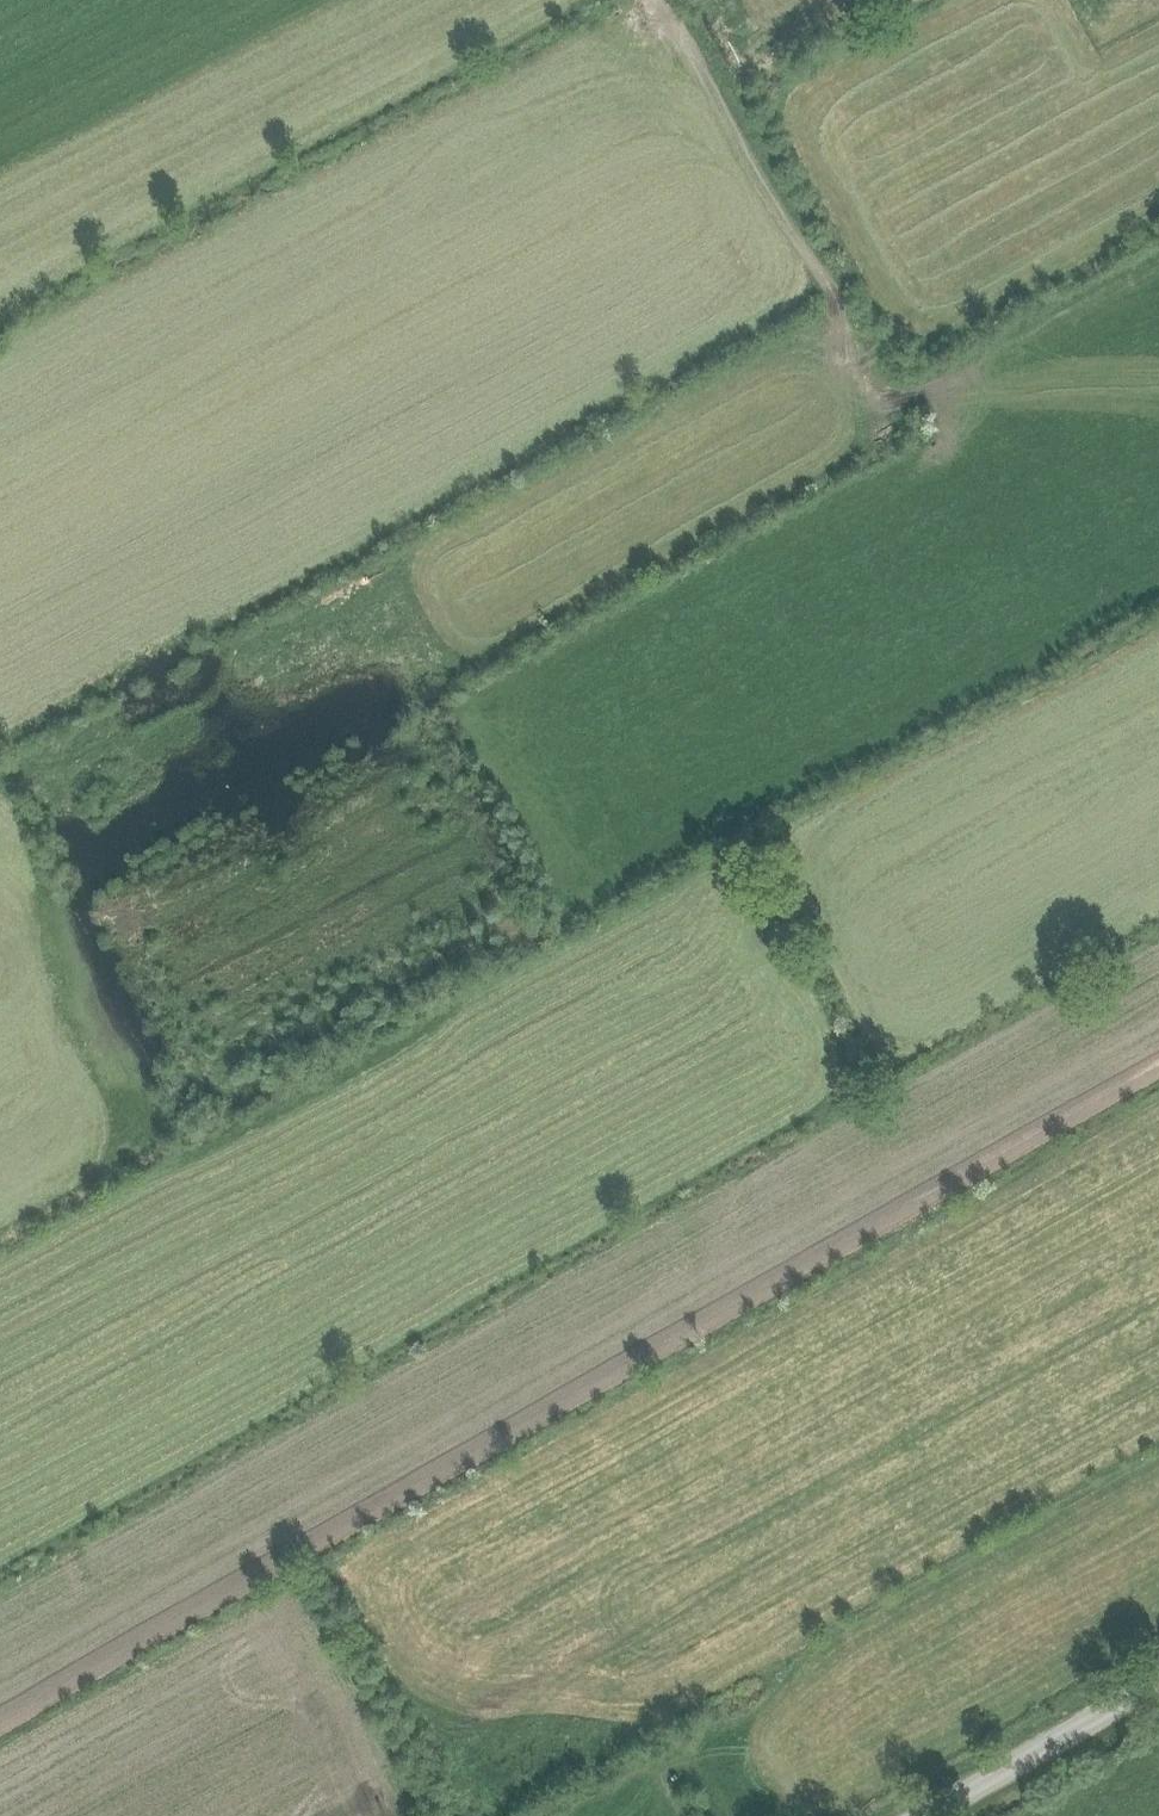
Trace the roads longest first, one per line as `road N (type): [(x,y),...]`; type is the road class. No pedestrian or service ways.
road 1 (tertiary): [(927,1815),(1158,1684)]

